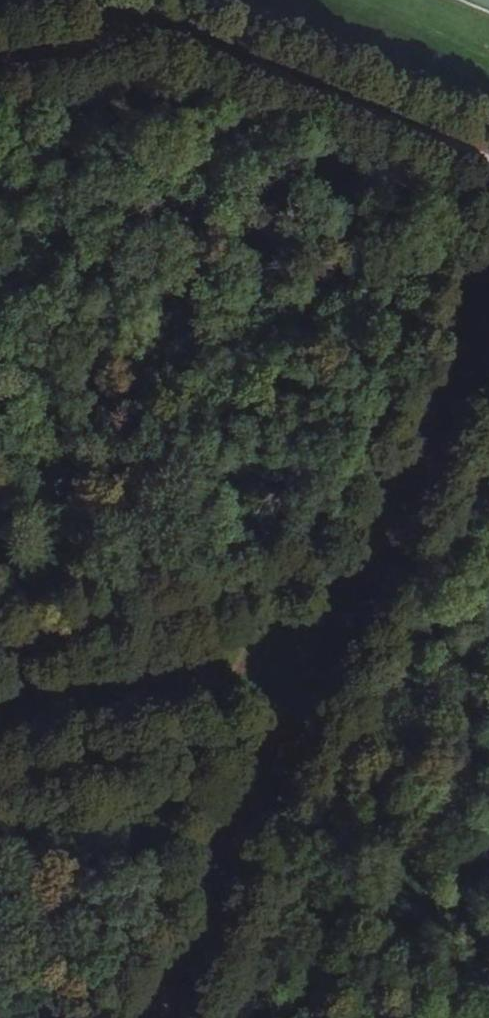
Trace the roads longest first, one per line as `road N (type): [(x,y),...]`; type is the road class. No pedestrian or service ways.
road 1 (track): [(488,270),(131,1017)]
road 2 (track): [(0,52),(88,36),(130,18),(488,169)]
road 3 (track): [(301,651),(0,723)]

